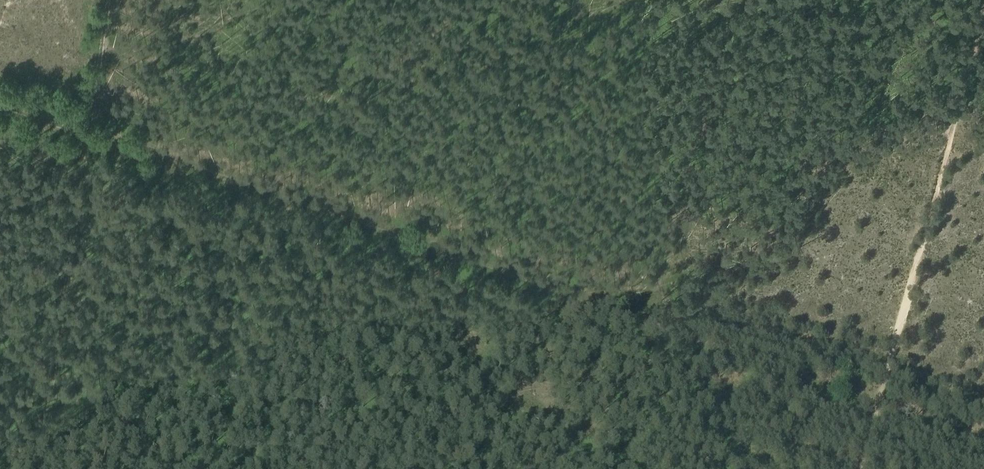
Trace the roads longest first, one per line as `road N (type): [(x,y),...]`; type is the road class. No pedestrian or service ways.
road 1 (track): [(86,127),(875,404)]
road 2 (track): [(983,21),(875,404)]
road 3 (track): [(86,127),(107,0)]

